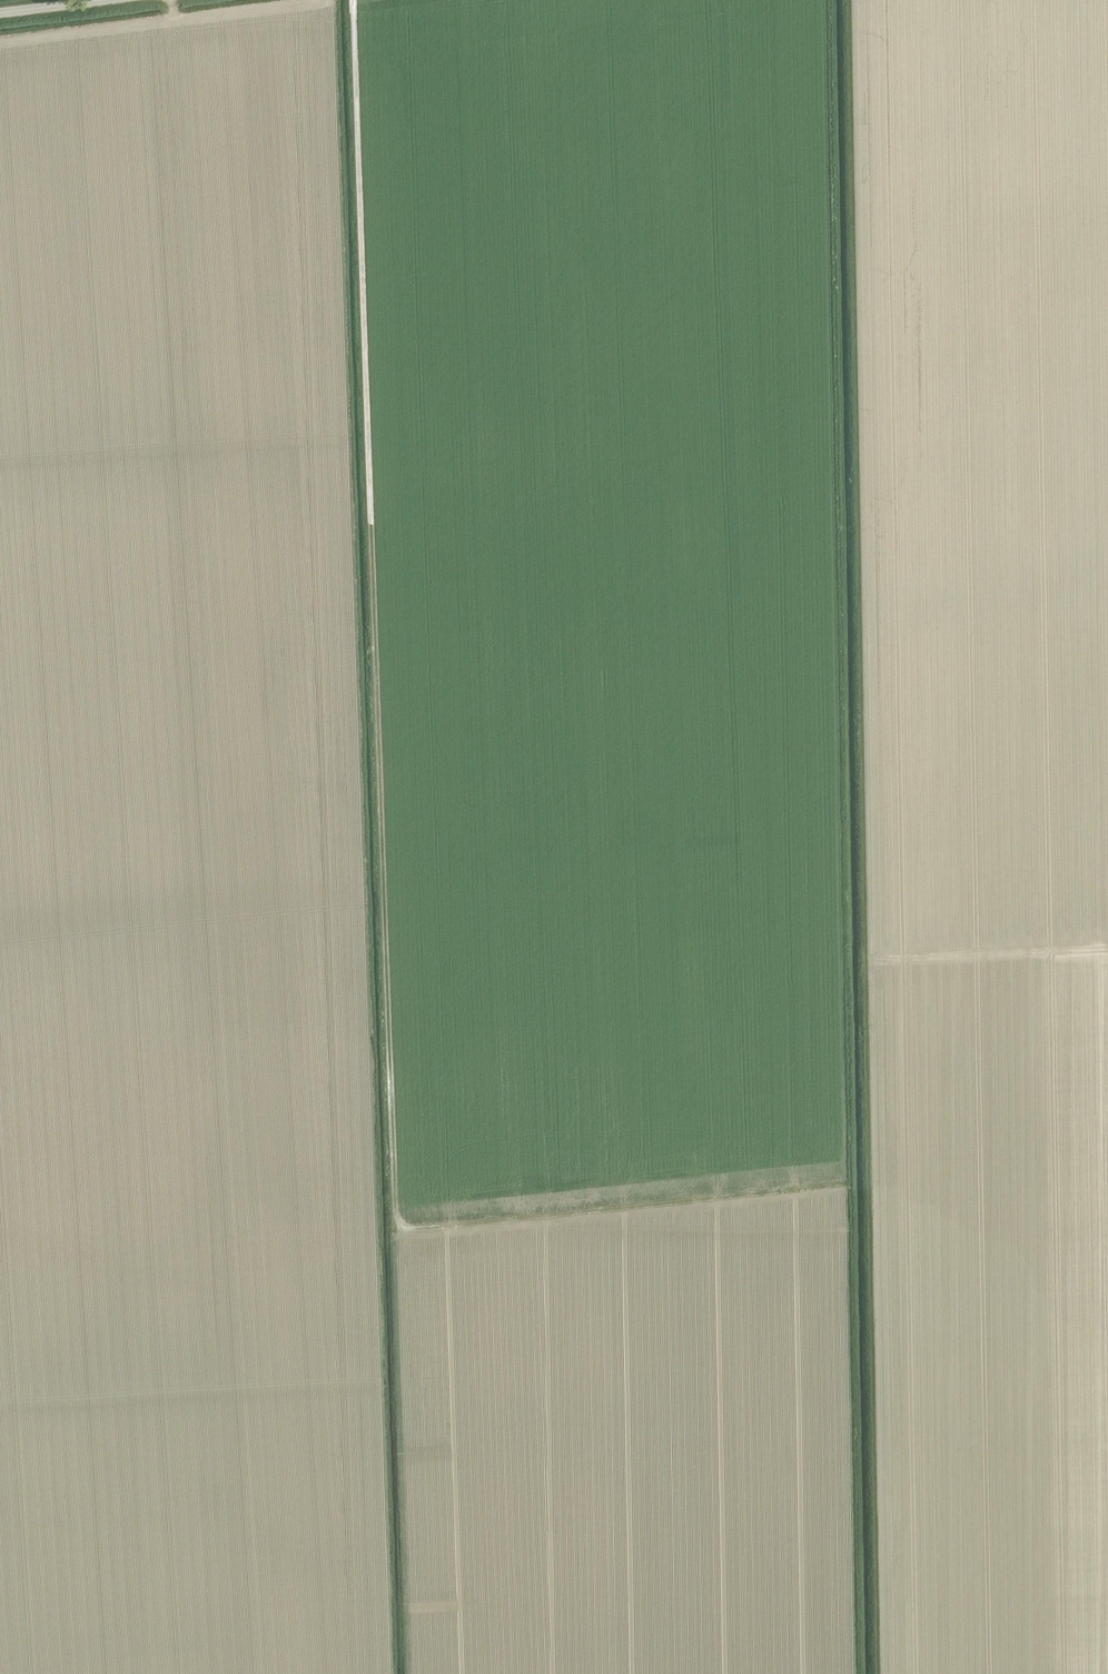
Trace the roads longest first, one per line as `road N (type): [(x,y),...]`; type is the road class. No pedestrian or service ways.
road 1 (track): [(376,517),(352,0)]
road 2 (unclassified): [(0,15),(121,0)]

